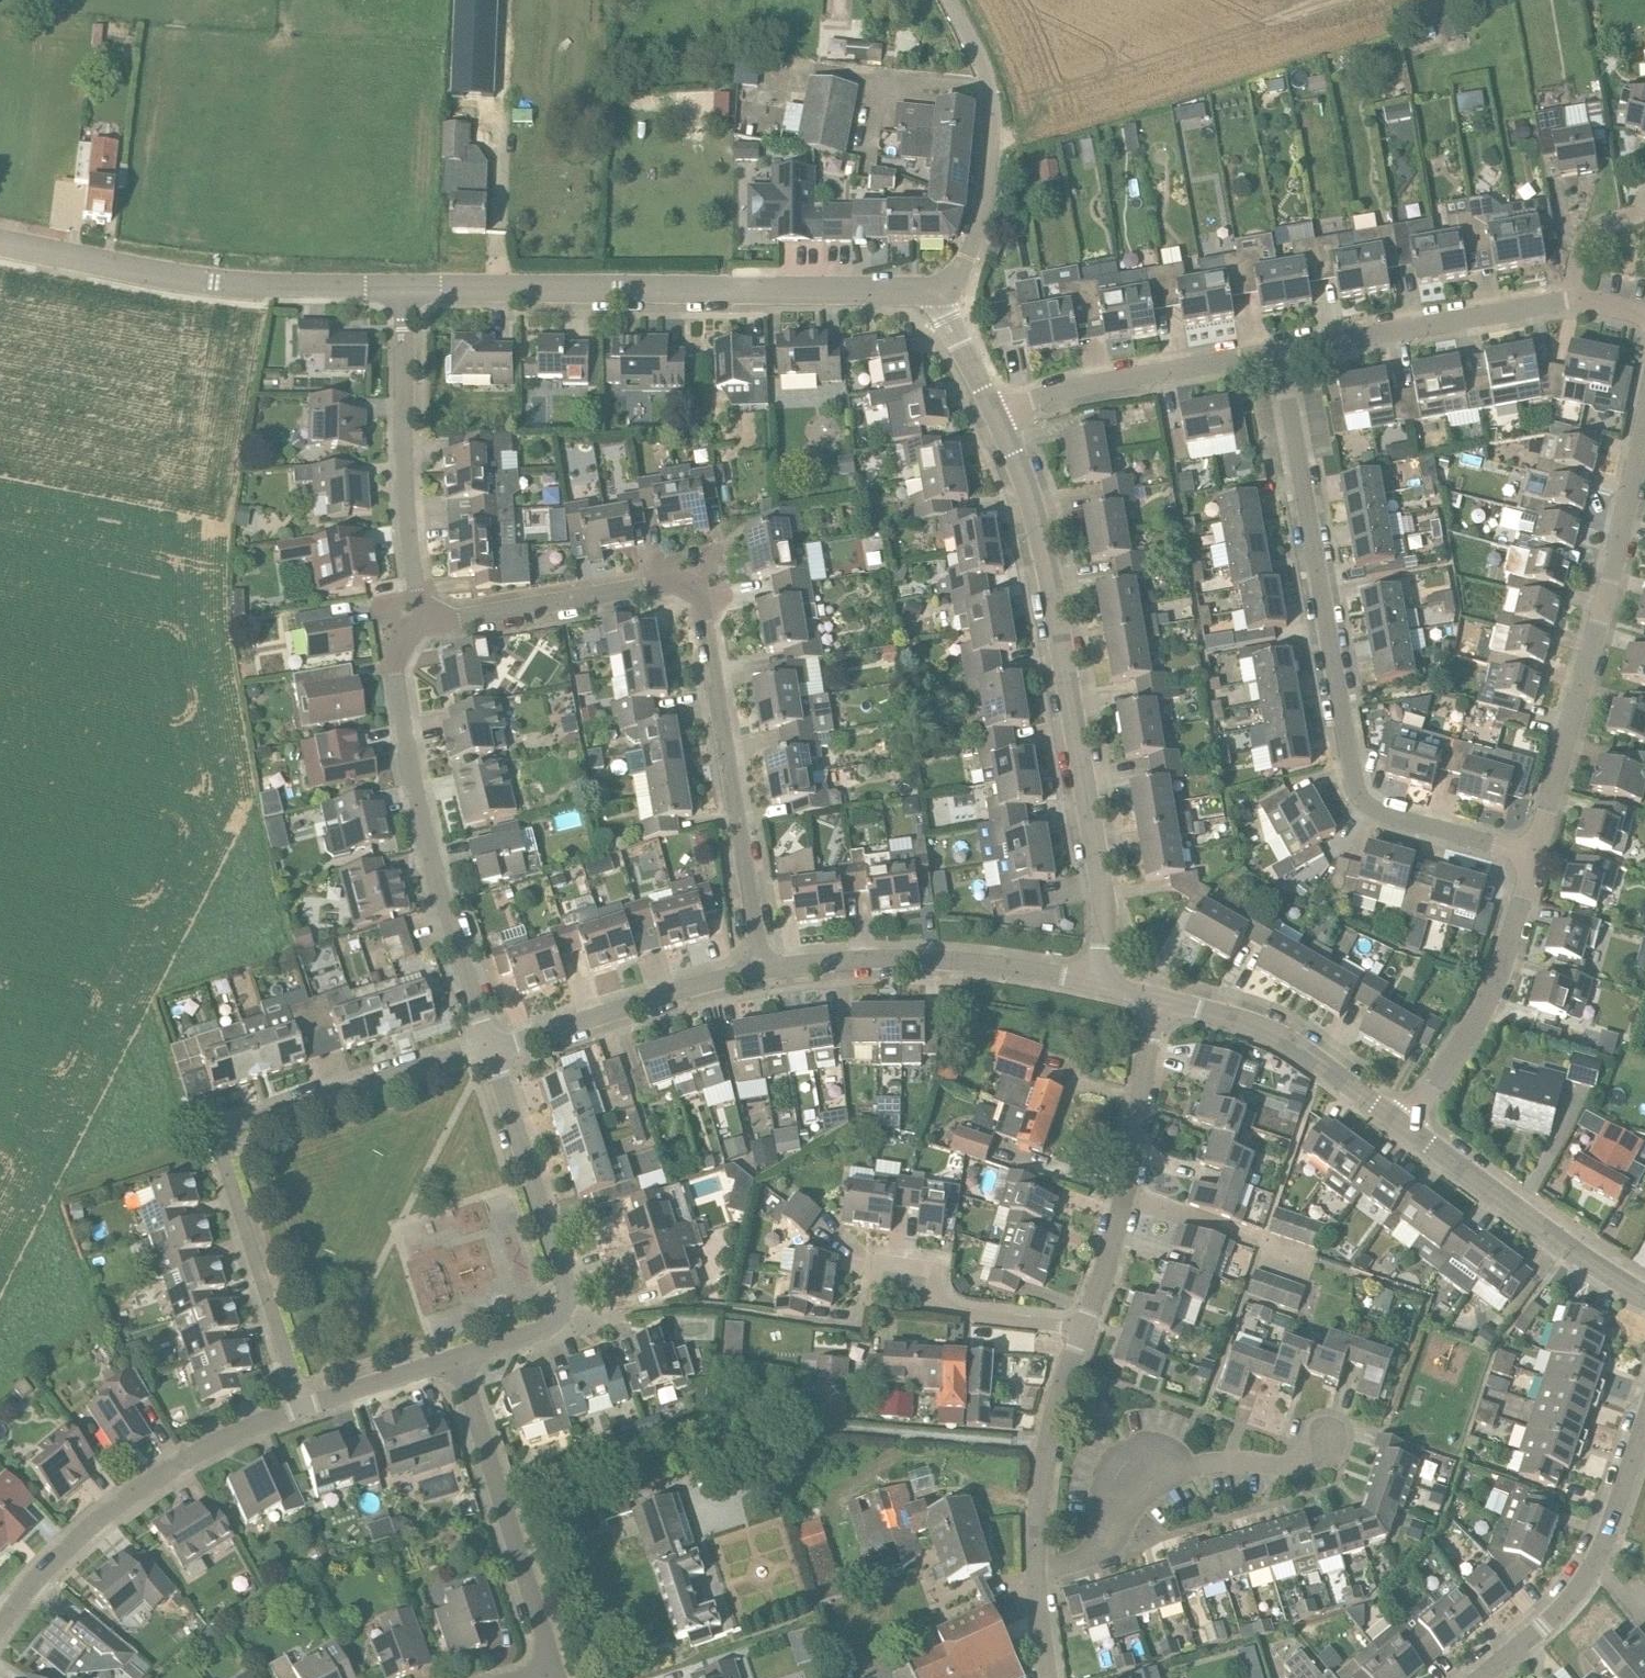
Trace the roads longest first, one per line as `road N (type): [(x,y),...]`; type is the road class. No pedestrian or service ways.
road 1 (residential): [(761,967),(704,604),(681,584),(427,619)]
road 2 (residential): [(1536,850),(1392,817),(1360,800),(1282,355)]
road 3 (residential): [(1095,981),(1105,916),(1066,670),(1033,502),(996,410)]
road 4 (residential): [(306,1407),(224,1153),(228,1134),(243,1119),(490,1046)]
road 5 (residential): [(937,290),(404,286)]
road 6 (residential): [(490,1046),(417,793),(396,662),(409,632),(427,619)]
road 7 (residential): [(1536,850),(1644,432)]
road 8 (residential): [(404,286),(271,285),(0,239)]
road 9 (residential): [(461,1356),(553,1325),(569,1295),(490,1046)]
road 10 (residential): [(0,1623),(141,1486),(246,1428),(306,1407)]
road 11 (residential): [(1038,1570),(1100,1550),(1139,1473),(1239,1460),(1320,1463),(1327,1431)]
road 12 (residential): [(1095,981),(926,959),(761,967)]
road 13 (residential): [(1085,1321),(1130,1180),(1154,995)]
road 14 (residential): [(427,619),(407,481),(404,286)]
road 15 (residential): [(556,1667),(461,1356)]
road 16 (residential): [(1404,1123),(1484,1010),(1536,850)]
road 17 (residential): [(1576,301),(1282,355)]
road 18 (residential): [(1644,1293),(1404,1123)]
road 19 (residential): [(1282,355),(1030,396),(996,410)]
road 20 (residential): [(1404,1123),(1283,1036),(1154,995)]
road 21 (residential): [(761,967),(490,1046)]
road 22 (unclassified): [(967,258),(992,181),(994,118),(987,73),(950,0)]
road 23 (residential): [(859,1259),(935,1266),(947,1305),(1085,1321)]
road 24 (residential): [(1038,1570),(1052,1412),(1085,1321)]
road 25 (residential): [(1478,1677),(1542,1625),(1598,1558)]
road 26 (residential): [(306,1407),(461,1356)]
road 27 (residential): [(1598,1558),(1644,1426)]
road 28 (residential): [(996,410),(937,290)]
road 29 (unclassified): [(1644,215),(1607,217),(1588,233),(1576,261),(1576,301)]

